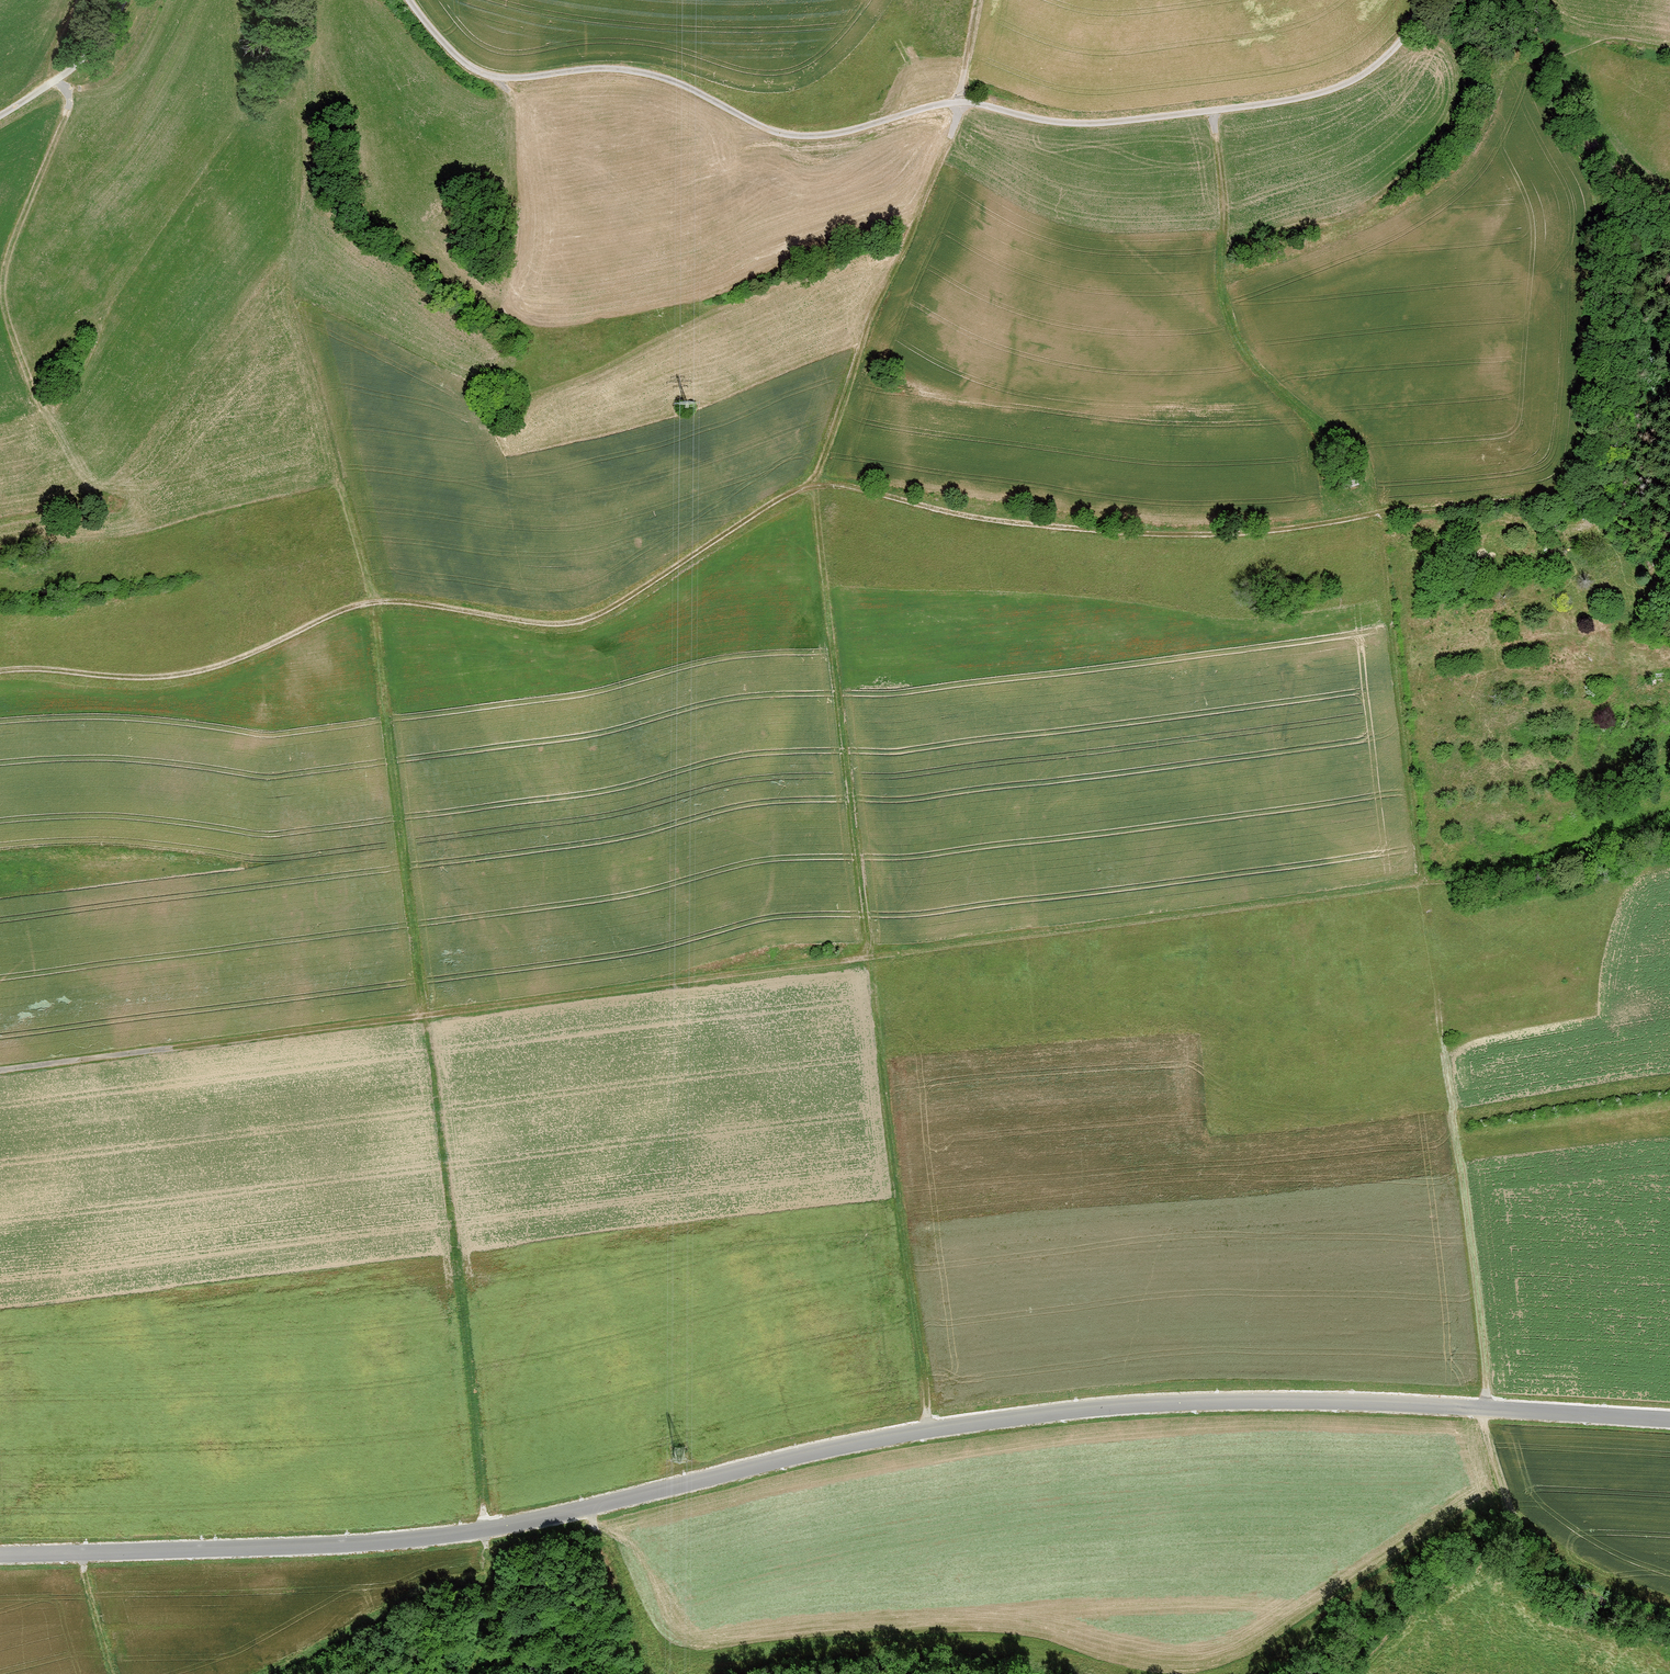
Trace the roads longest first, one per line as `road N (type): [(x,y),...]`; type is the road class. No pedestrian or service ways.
road 1 (track): [(1669,43),(1597,36),(1558,53),(1551,71),(1553,106),(1604,193),(1607,219),(1589,494),(1379,514),(1424,884),(0,1070)]
road 2 (tertiary): [(0,1553),(268,1546),(501,1526),(871,1438),(1159,1401),(1418,1403),(1669,1418)]
road 3 (track): [(926,1429),(810,485),(949,136),(975,0)]
road 4 (track): [(482,1528),(377,600),(290,290),(304,191),(301,131),(279,89)]
road 5 (track): [(1379,514),(1256,533),(1106,530),(810,485),(775,498),(599,613),(563,622),(377,600),(208,667),(158,676),(0,670)]
road 6 (track): [(411,0),(472,68),(497,77),(616,66),(662,75),(776,131),(813,135),(931,105),(978,103),(1090,123),(1289,100),(1349,80),(1379,61),(1403,39),(1423,0)]
road 7 (track): [(1509,1543),(1511,1522),(1482,1422),(1424,884),(1549,867),(1669,833)]
road 8 (track): [(1339,439),(1258,366),(1227,319),(1223,175),(1212,109)]
road 9 (track): [(0,114),(98,45),(121,0)]
road 10 (track): [(1669,322),(1607,219)]

